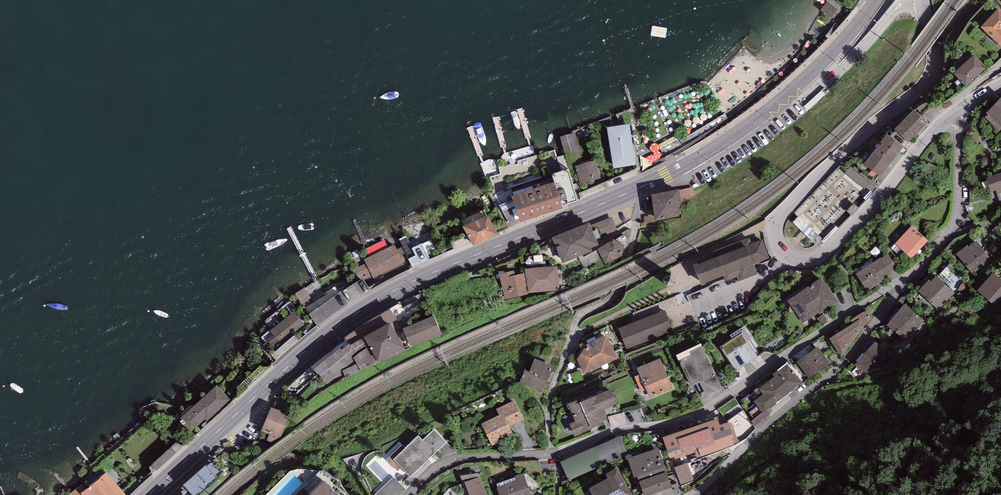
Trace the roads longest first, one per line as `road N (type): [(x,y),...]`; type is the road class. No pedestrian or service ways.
road 1 (secondary): [(149,494),(352,316),(421,278),(680,168),(802,82)]
road 2 (unclassified): [(954,114),(829,249),(803,261),(780,249),(780,217),(932,74),(923,0)]
road 3 (residential): [(899,284),(860,302),(700,414),(553,453),(455,459),(409,494)]
road 4 (residential): [(691,494),(845,363),(899,284)]
road 5 (residential): [(954,114),(955,225),(899,284)]
road 6 (unclassified): [(802,82),(842,70),(898,6),(919,0)]

